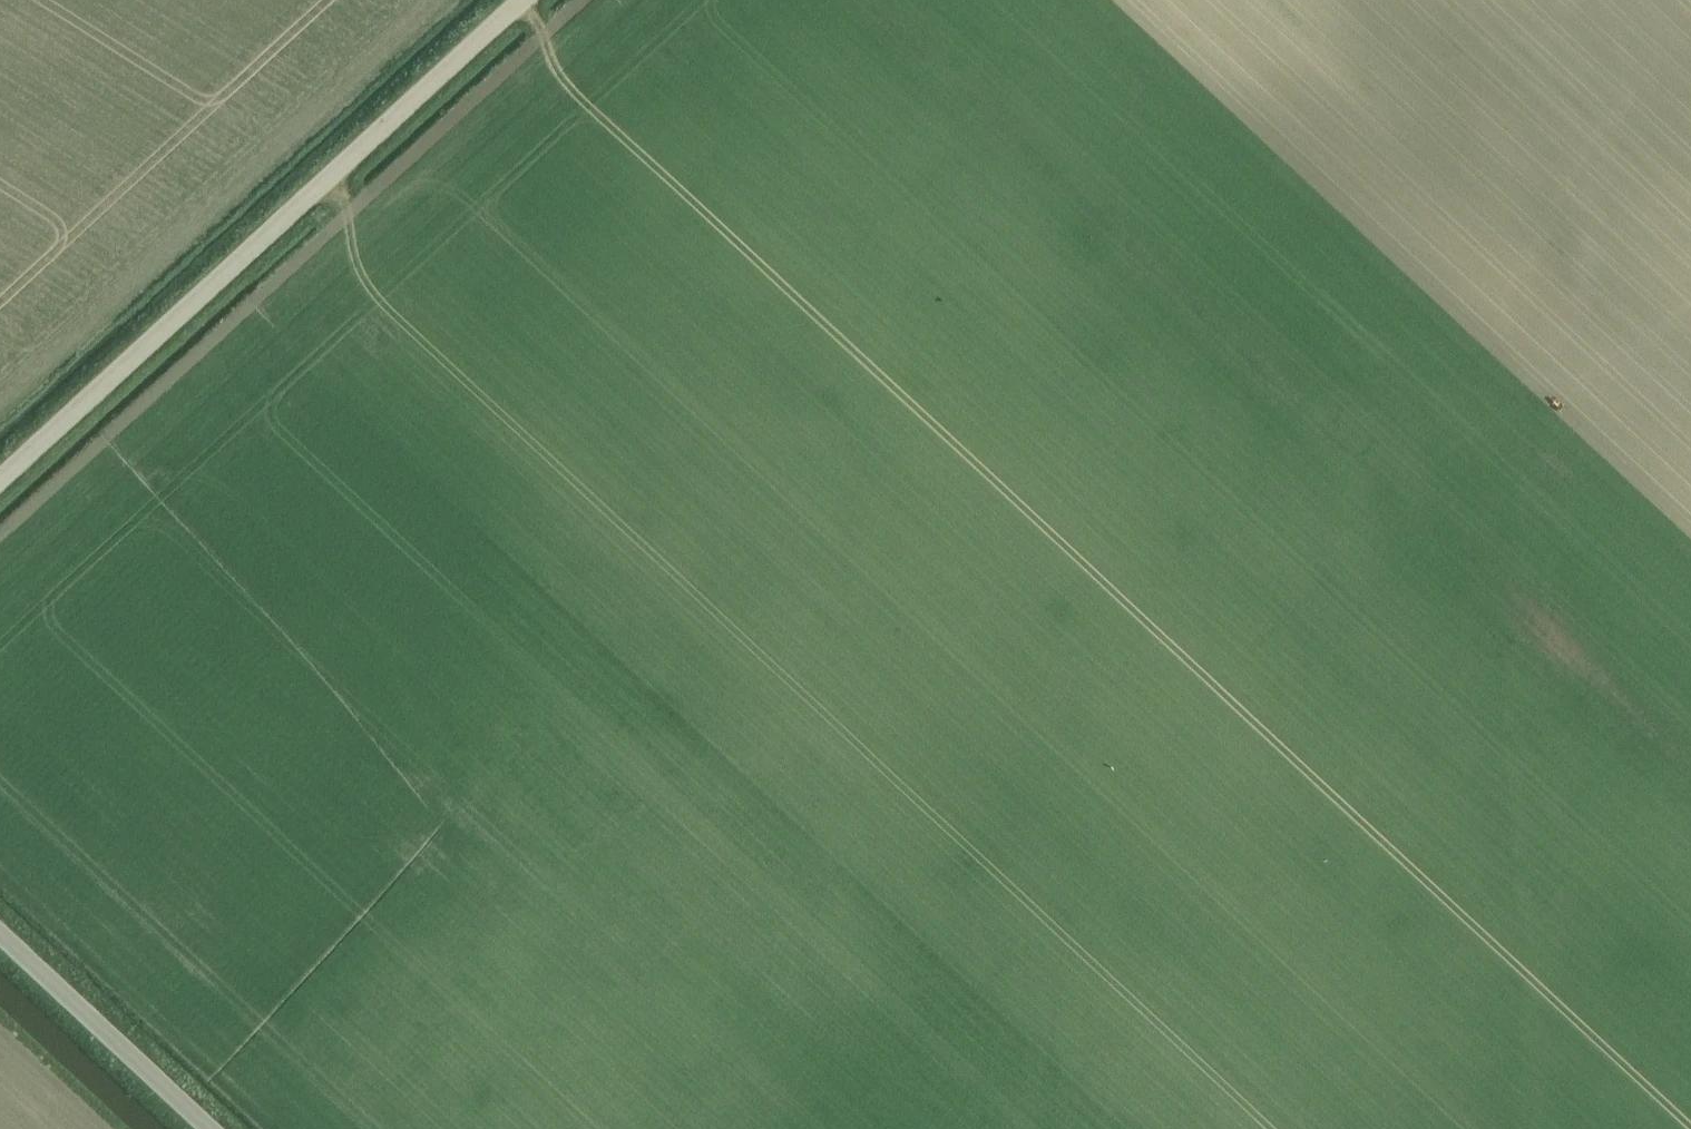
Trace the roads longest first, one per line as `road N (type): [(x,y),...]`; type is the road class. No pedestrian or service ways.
road 1 (unclassified): [(0,494),(533,0)]
road 2 (unclassified): [(205,1128),(0,938)]

